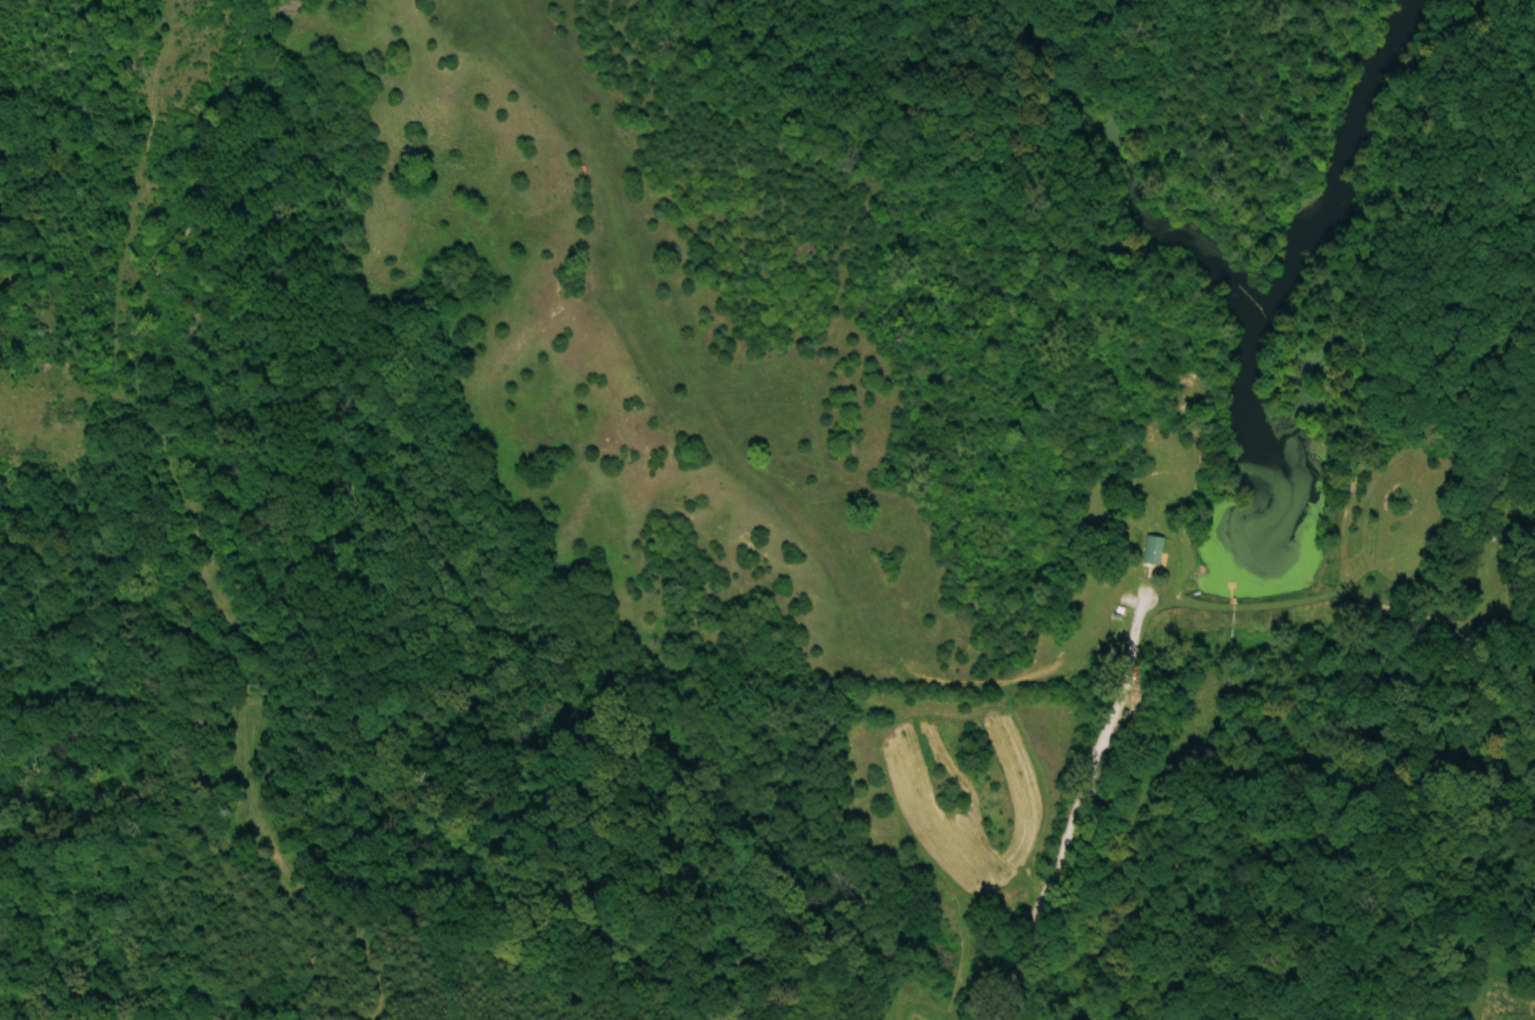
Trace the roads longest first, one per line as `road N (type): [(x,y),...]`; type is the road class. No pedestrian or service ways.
road 1 (residential): [(998,1019),(1151,584)]

